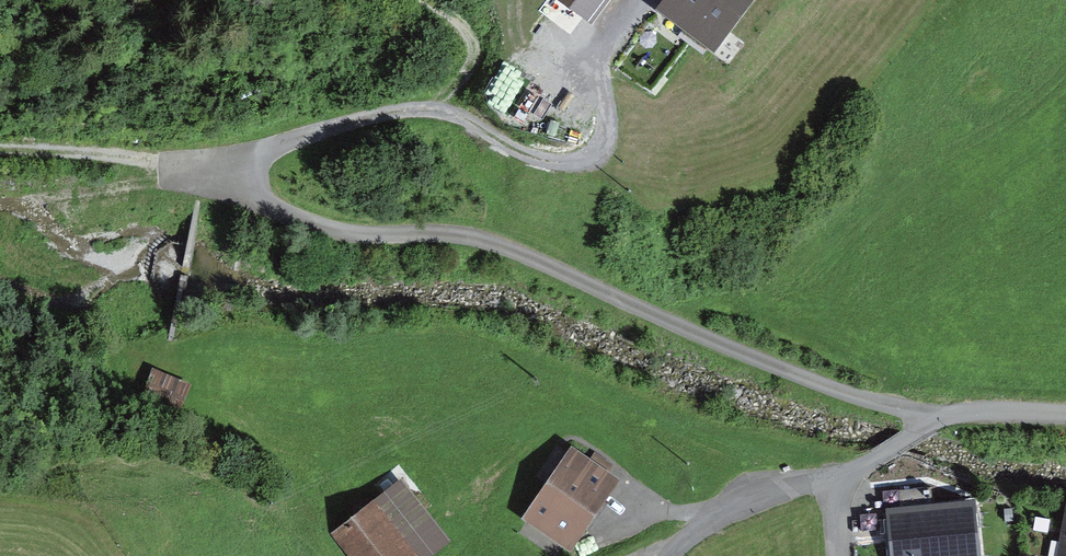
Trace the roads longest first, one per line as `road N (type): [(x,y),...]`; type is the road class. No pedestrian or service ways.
road 1 (track): [(438,113),(350,122),(280,145),(256,164),(256,191),(283,213),(319,225),(446,234),(505,249),(735,350),(937,421)]
road 2 (track): [(631,0),(605,45),(601,75),(611,131),(595,157),(534,158),(438,113)]
road 3 (track): [(251,178),(154,159),(0,152)]
road 4 (unclassified): [(832,479),(723,515),(671,555)]
road 5 (track): [(423,0),(473,45),(469,67),(438,113)]
road 6 (unclassified): [(937,421),(977,411),(1065,415)]

